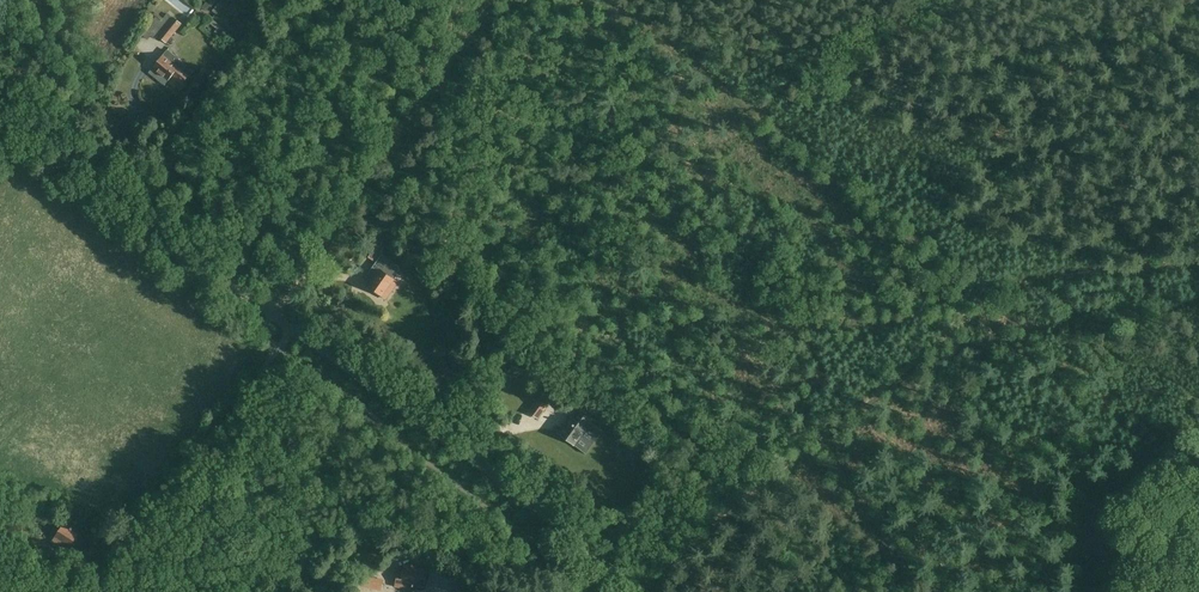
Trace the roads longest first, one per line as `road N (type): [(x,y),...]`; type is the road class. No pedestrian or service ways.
road 1 (tertiary): [(630,591),(551,517),(183,245),(0,94)]
road 2 (track): [(652,591),(778,471),(999,294),(1032,280),(1198,261)]
road 3 (track): [(489,0),(274,313)]
road 4 (track): [(296,329),(139,518),(103,591)]

